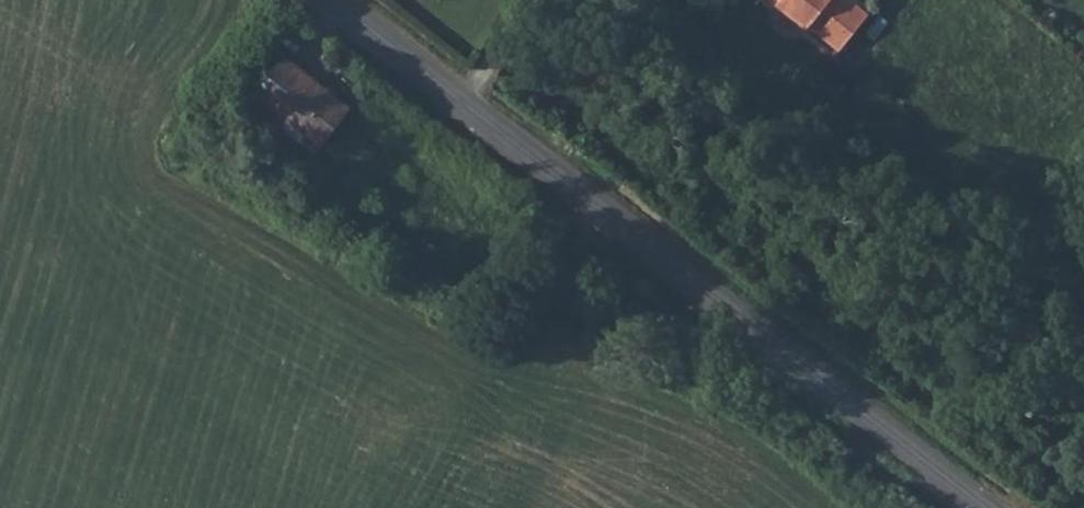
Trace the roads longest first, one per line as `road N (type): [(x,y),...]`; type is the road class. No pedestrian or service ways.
road 1 (tertiary): [(992,507),(332,0)]

